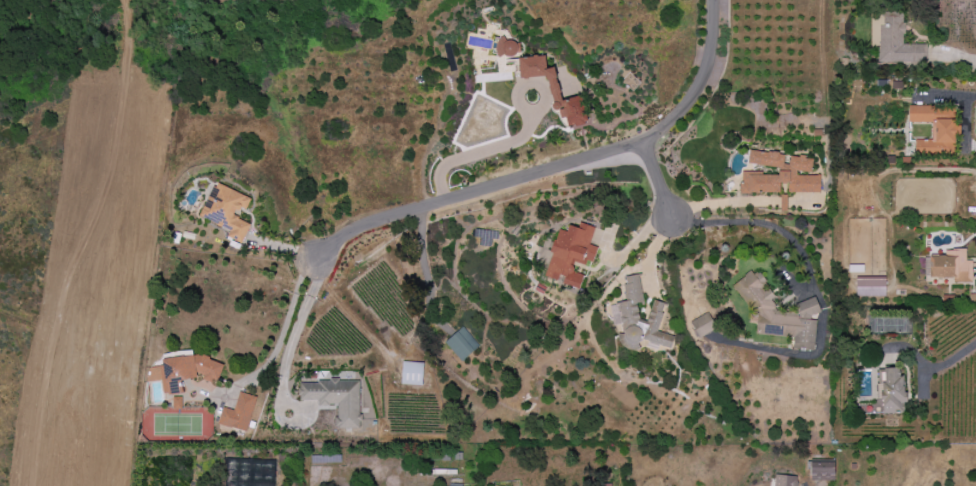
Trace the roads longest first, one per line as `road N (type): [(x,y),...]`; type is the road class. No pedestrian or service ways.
road 1 (residential): [(713,0),(694,94),(643,144),(356,231),(316,260)]
road 2 (residential): [(643,144),(676,225),(768,225),(805,259),(823,308),(812,356),(714,339)]

